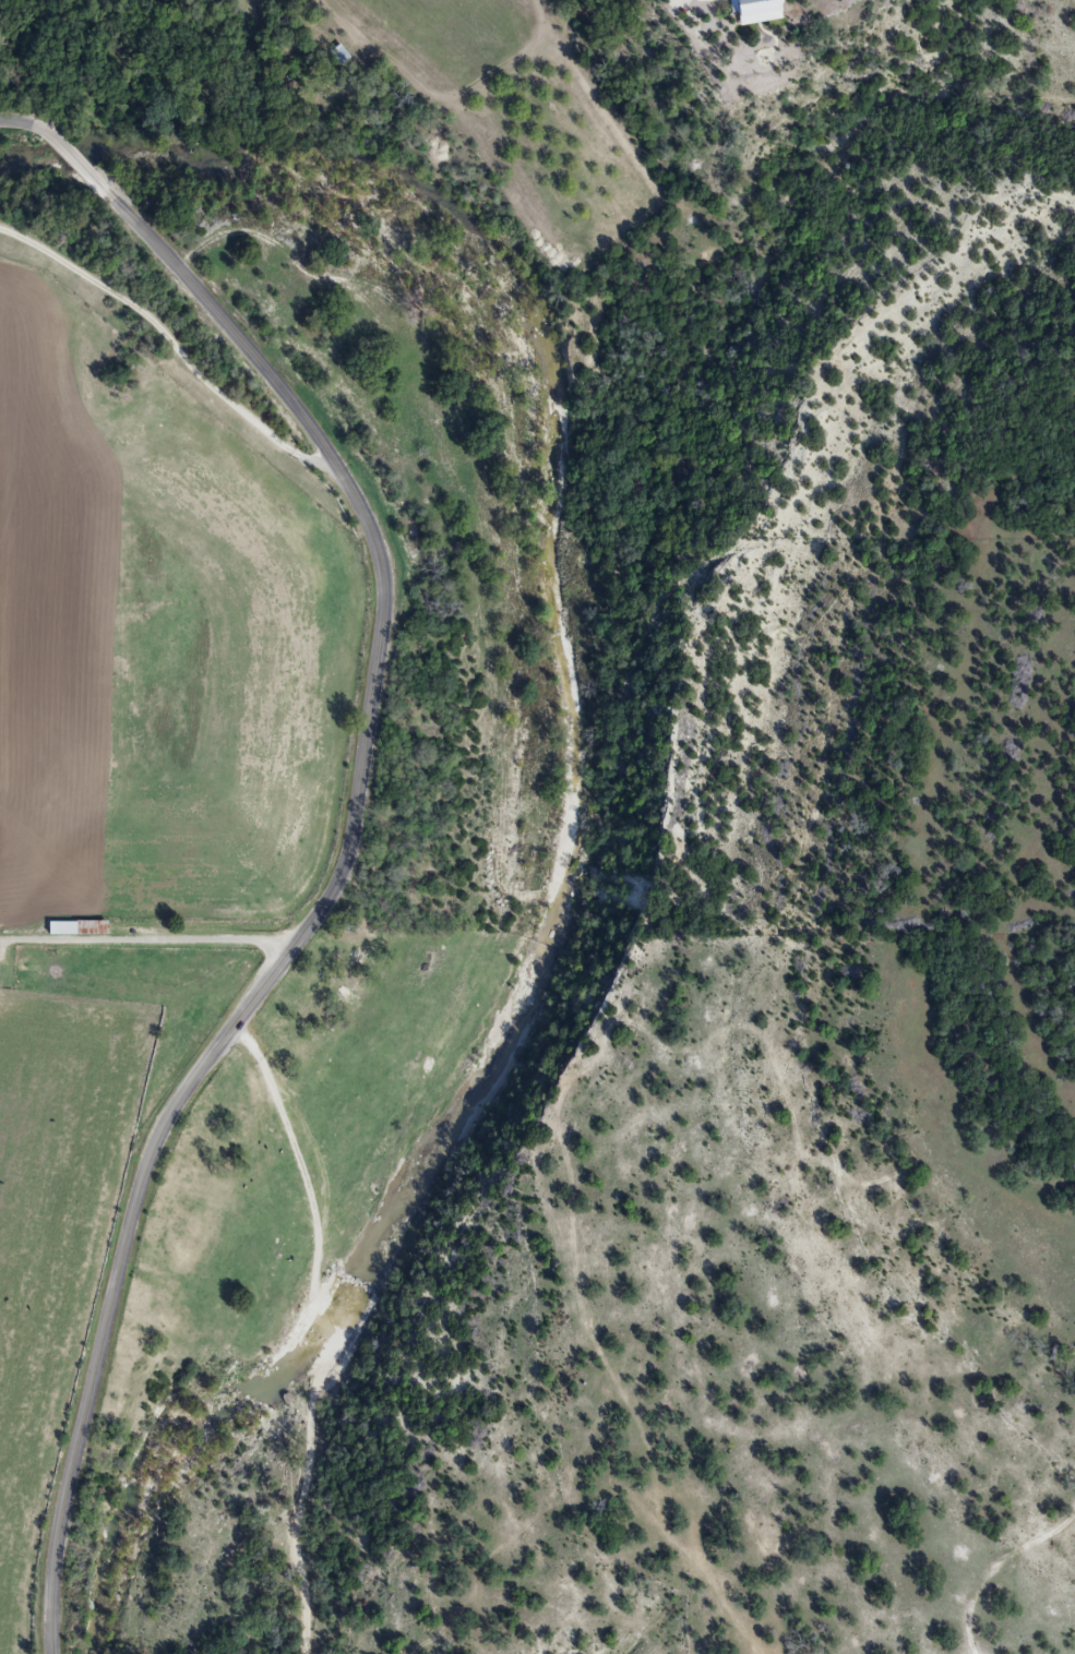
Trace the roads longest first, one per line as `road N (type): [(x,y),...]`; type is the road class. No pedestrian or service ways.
road 1 (tertiary): [(46,1653),(45,1585),(61,1501),(145,1155),(174,1101),(313,914),(343,858),(384,580),(367,512),(307,418),(171,250),(35,122),(0,119)]
road 2 (residential): [(1074,704),(981,714),(748,691),(599,640),(379,613)]

